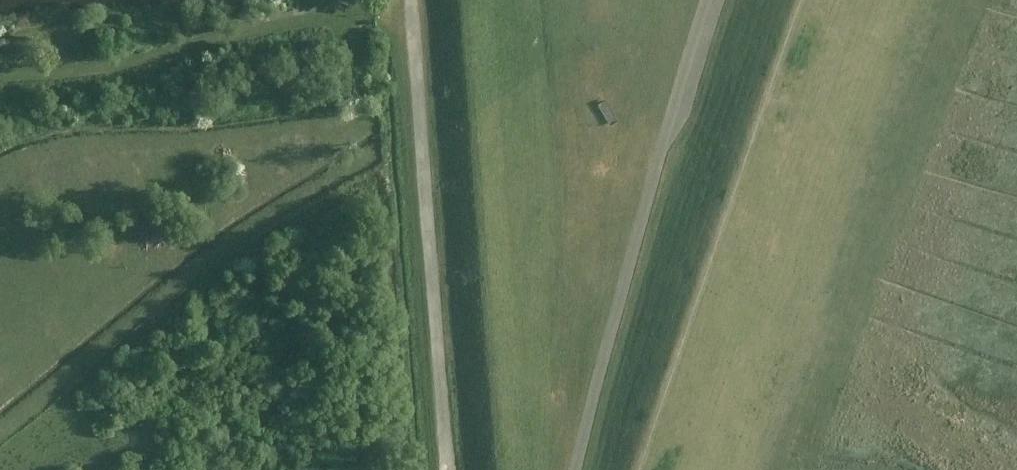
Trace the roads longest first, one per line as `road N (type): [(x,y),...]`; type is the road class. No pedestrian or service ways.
road 1 (track): [(707,0),(654,166),(576,469)]
road 2 (track): [(416,0),(446,469)]

